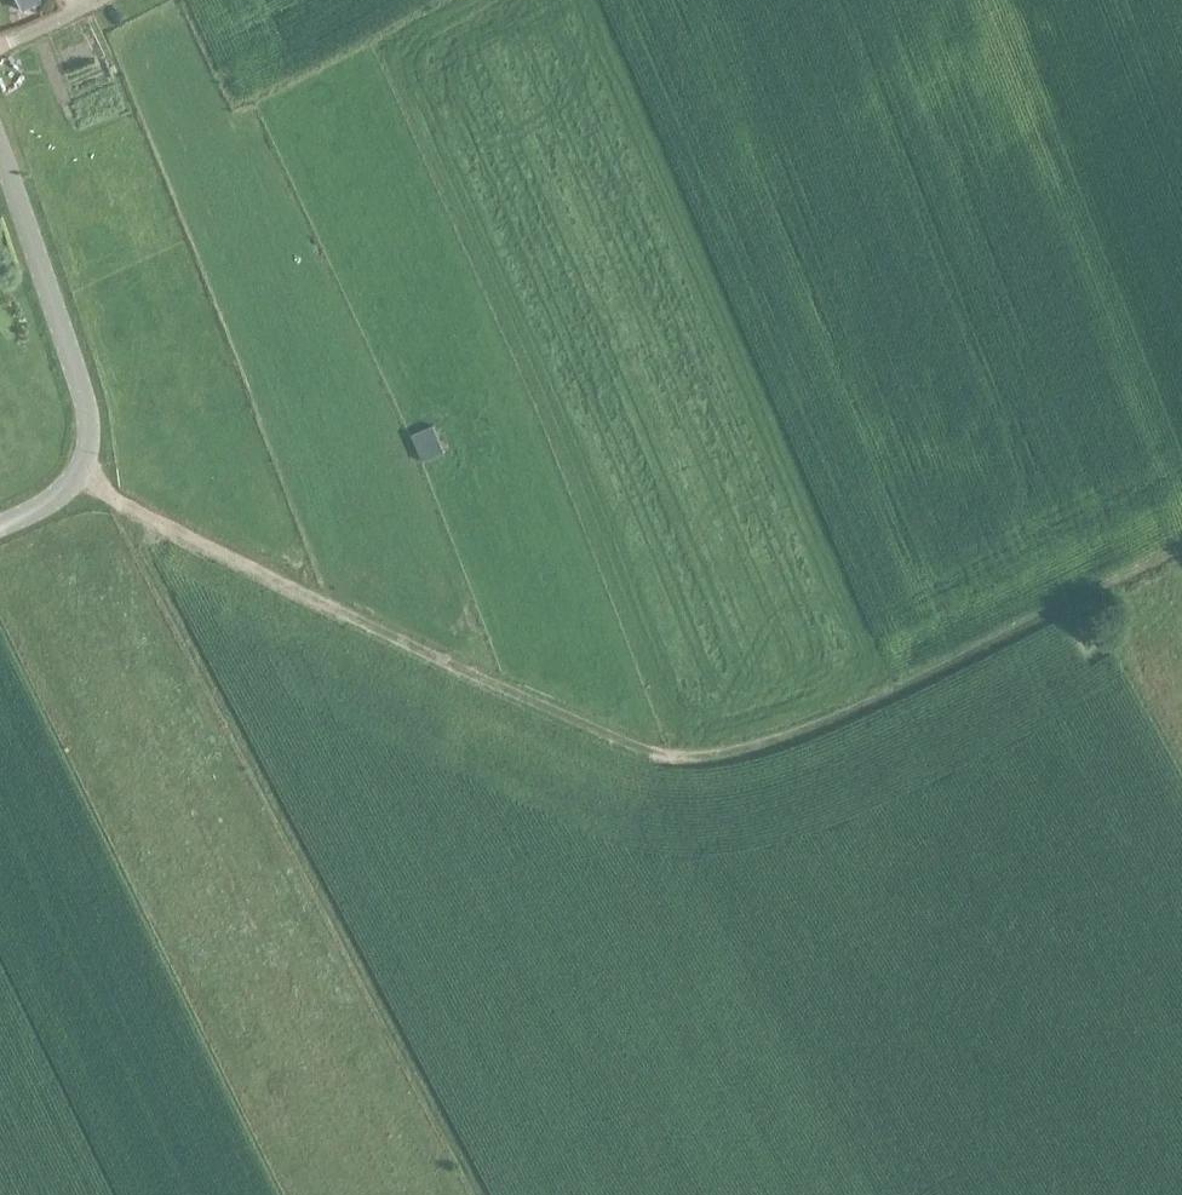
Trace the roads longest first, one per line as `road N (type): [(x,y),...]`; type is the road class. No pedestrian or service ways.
road 1 (track): [(1181,545),(833,719),(733,750),(688,754),(619,738),(504,686),(75,474)]
road 2 (unclassified): [(0,525),(59,492),(89,441),(80,382),(0,152)]

